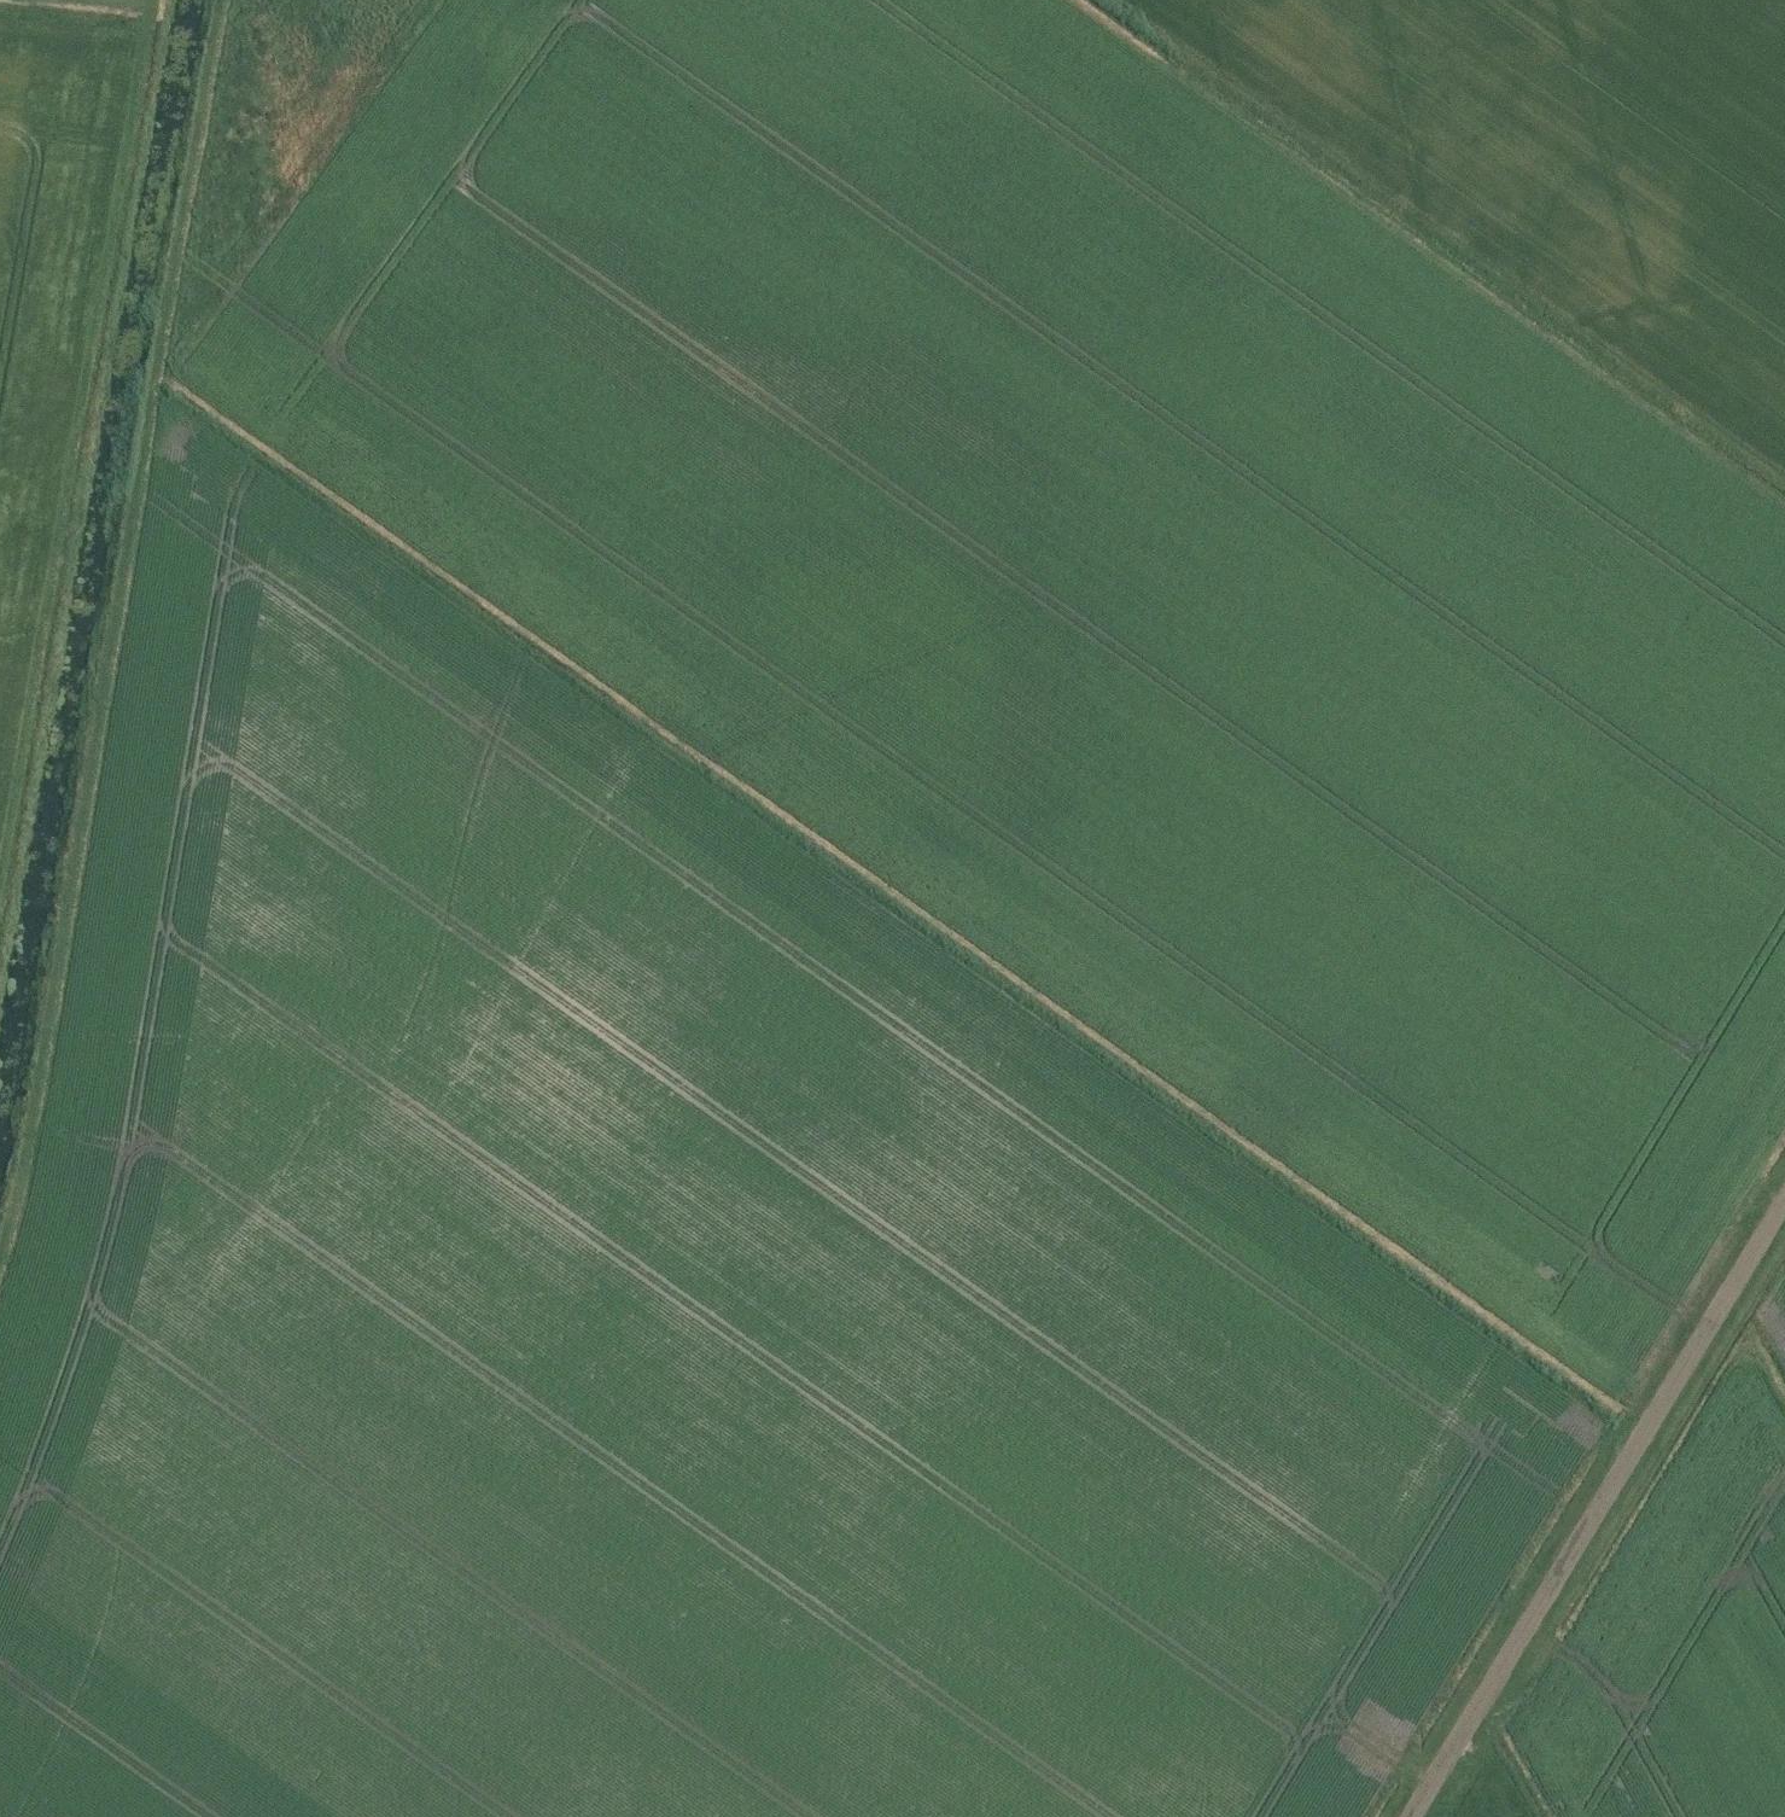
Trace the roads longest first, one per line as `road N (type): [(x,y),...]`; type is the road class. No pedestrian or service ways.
road 1 (track): [(158,0),(0,919)]
road 2 (unclassified): [(1410,1816),(1784,1200)]

